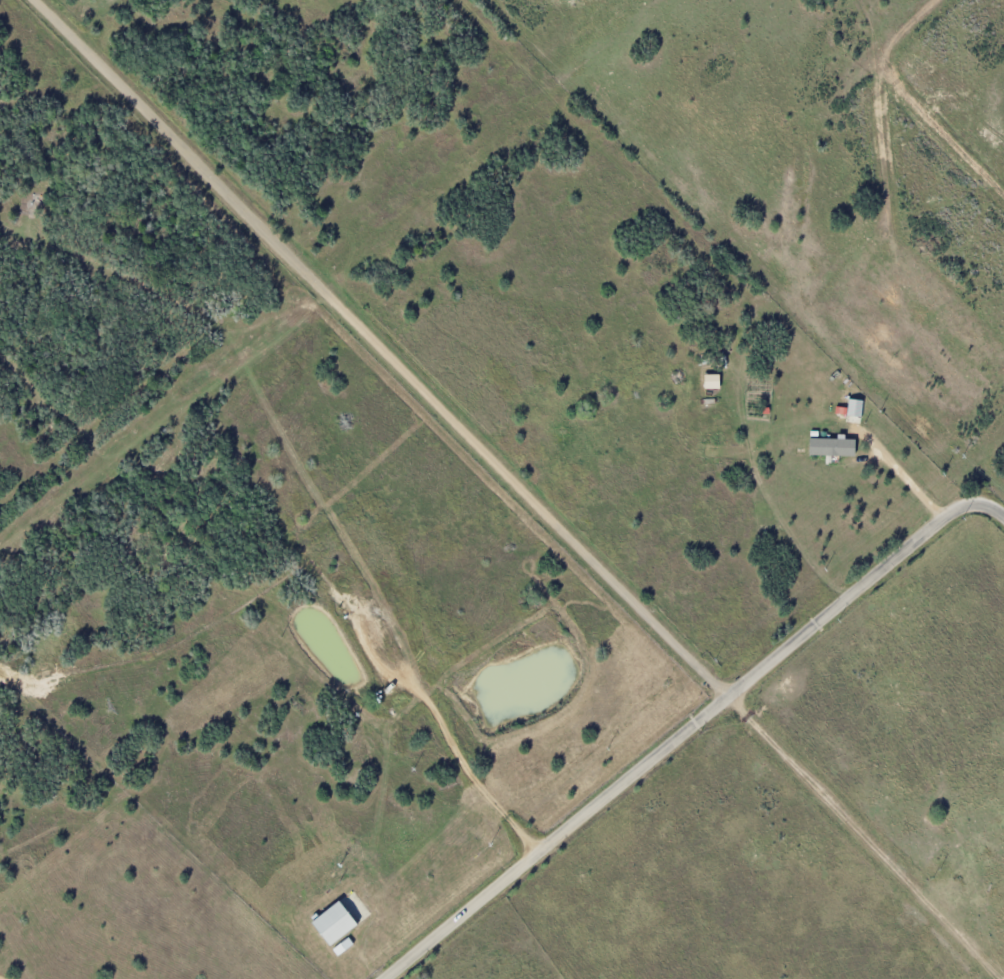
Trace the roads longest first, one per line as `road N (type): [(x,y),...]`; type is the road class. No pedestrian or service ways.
road 1 (residential): [(725,699),(26,0)]
road 2 (residential): [(1003,511),(966,507),(930,530),(385,978)]

